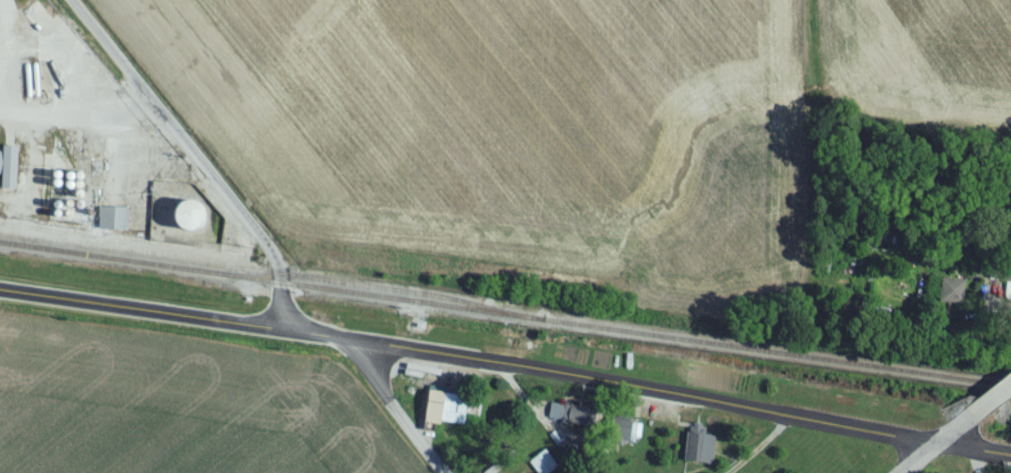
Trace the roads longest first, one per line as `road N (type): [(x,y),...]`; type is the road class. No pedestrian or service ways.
road 1 (secondary): [(1010,461),(791,417),(0,297)]
road 2 (residential): [(1010,316),(830,256),(835,27),(823,0)]
road 3 (residential): [(284,337),(273,261),(63,0)]
road 4 (residential): [(446,472),(348,347)]

